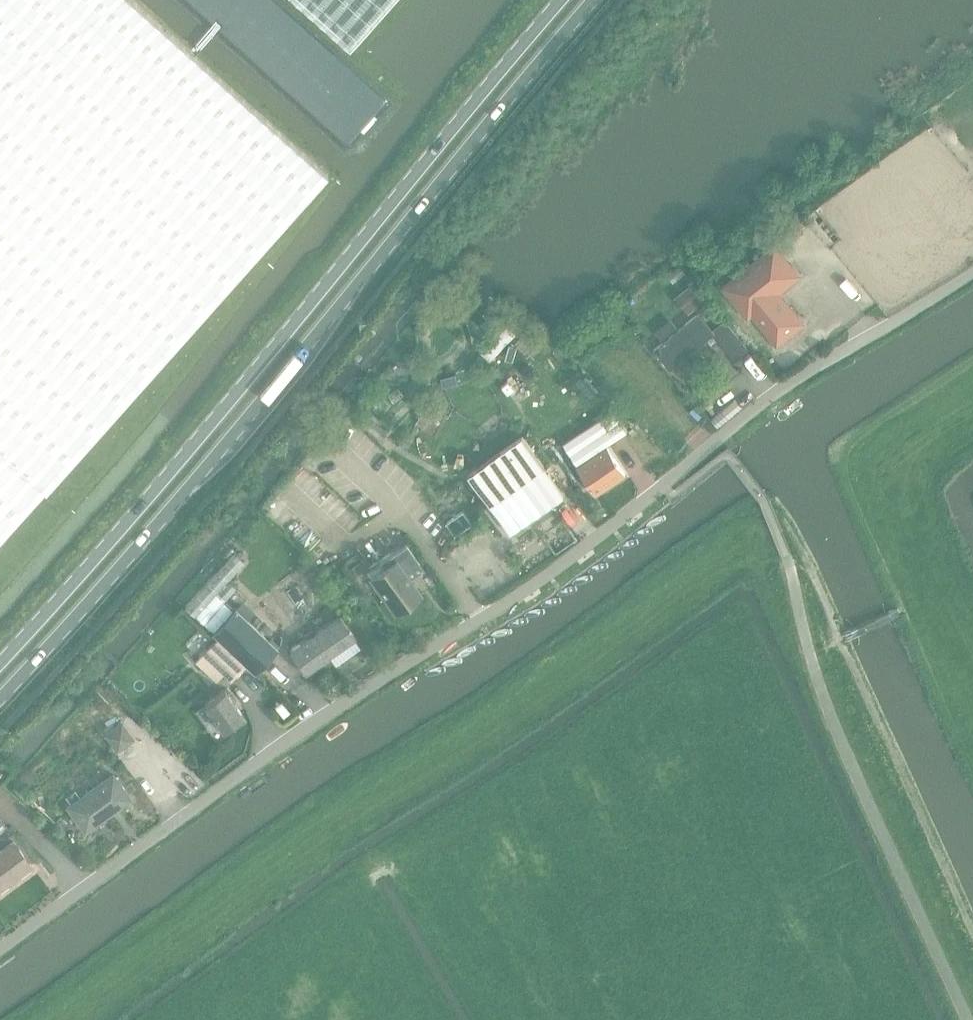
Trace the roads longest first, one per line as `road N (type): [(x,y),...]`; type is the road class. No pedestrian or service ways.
road 1 (unclassified): [(972,275),(733,425),(586,549),(299,730),(0,952)]
road 2 (primary): [(0,698),(235,434),(593,0)]
road 3 (primary): [(562,0),(0,665)]

